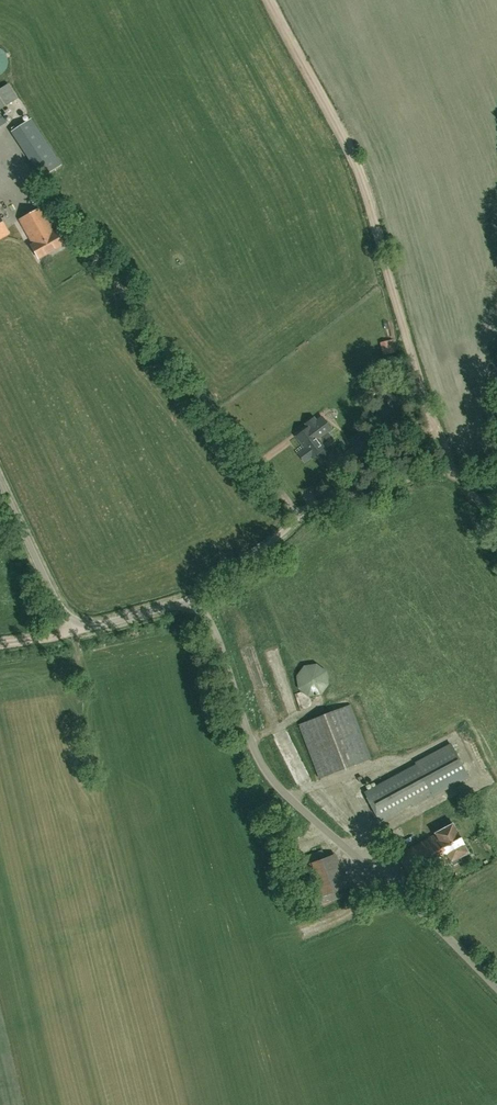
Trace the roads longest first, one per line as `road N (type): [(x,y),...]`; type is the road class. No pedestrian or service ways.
road 1 (track): [(298,514),(446,466),(350,163),(268,0)]
road 2 (unclassified): [(496,988),(272,774),(197,594)]
road 3 (unclassified): [(197,594),(298,514),(125,292)]
road 4 (unclassified): [(197,594),(71,630),(0,483)]

